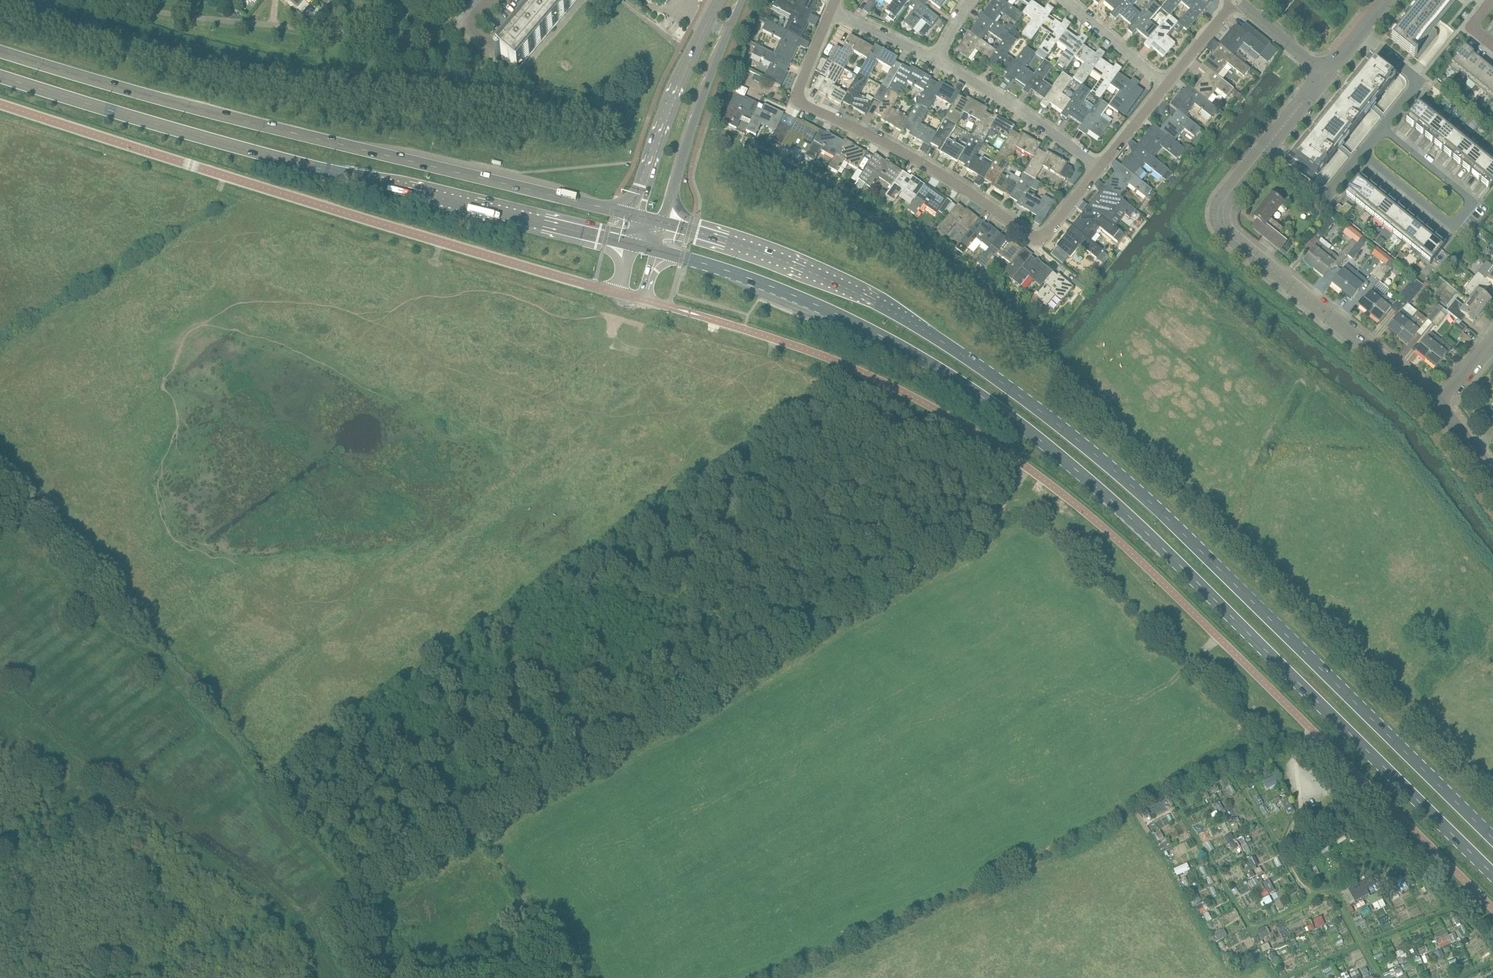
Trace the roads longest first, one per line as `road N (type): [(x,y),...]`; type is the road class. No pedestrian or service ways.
road 1 (primary): [(660,251),(873,331),(965,384),(1059,454),(1492,874)]
road 2 (primary): [(1492,837),(1074,436),(863,295),(667,223)]
road 3 (unclassified): [(1492,909),(1142,561),(1062,493),(924,402),(746,330)]
road 4 (track): [(475,831),(982,526),(1029,469)]
road 5 (primary): [(635,215),(249,122),(0,50)]
road 6 (primary): [(0,75),(252,150),(629,243)]
road 7 (unclassified): [(0,103),(615,292)]
road 8 (unclassified): [(1438,403),(1225,231),(1220,217),(1234,185),(1328,71)]
road 9 (residential): [(1099,167),(1037,237),(923,162),(805,105),(799,88),(831,11)]
road 10 (residential): [(1382,128),(1475,201),(1454,227),(1361,153)]
road 11 (secondary): [(667,223),(742,0)]
road 12 (secondary): [(716,0),(678,81),(635,215)]
road 13 (residential): [(1099,167),(937,59)]
road 14 (residential): [(1361,30),(1422,80),(1382,128)]
road 15 (residential): [(1165,85),(1066,0)]

